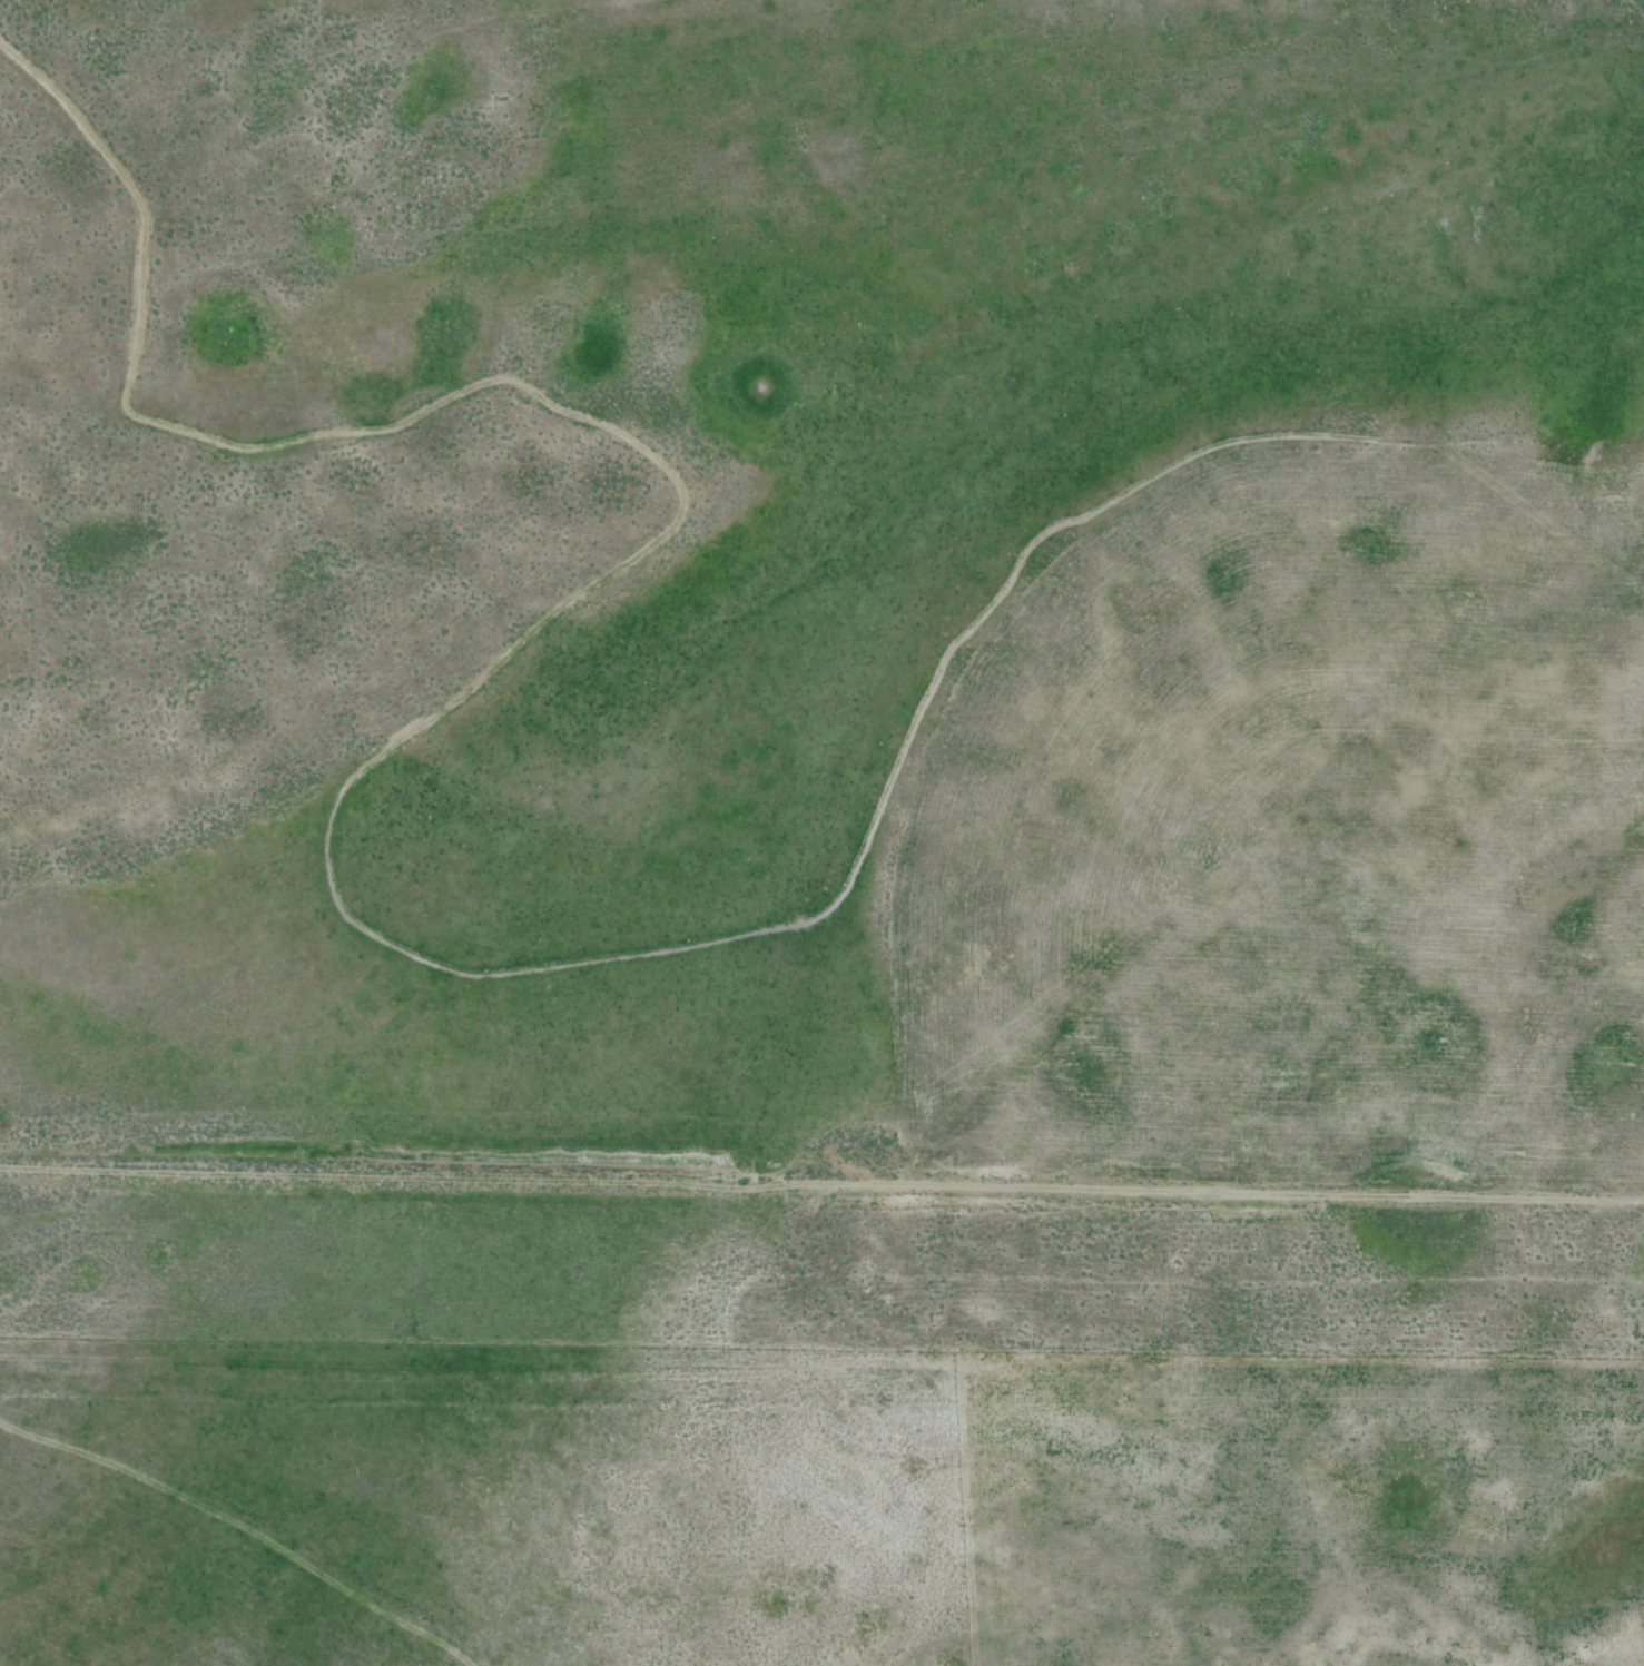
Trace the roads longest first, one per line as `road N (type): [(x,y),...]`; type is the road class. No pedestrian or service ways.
road 1 (track): [(1643,1265),(0,1221)]

